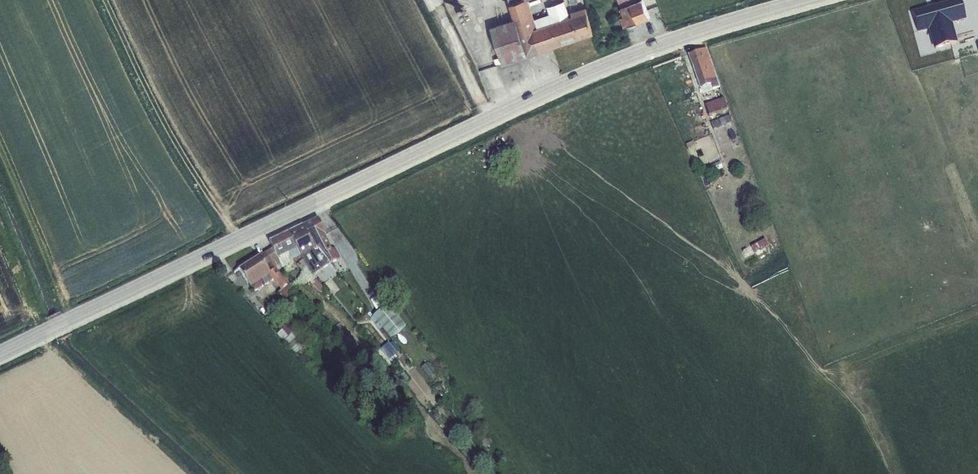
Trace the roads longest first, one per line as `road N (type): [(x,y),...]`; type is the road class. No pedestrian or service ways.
road 1 (tertiary): [(0,355),(581,77),(802,0)]
road 2 (track): [(235,240),(157,114),(105,0)]

